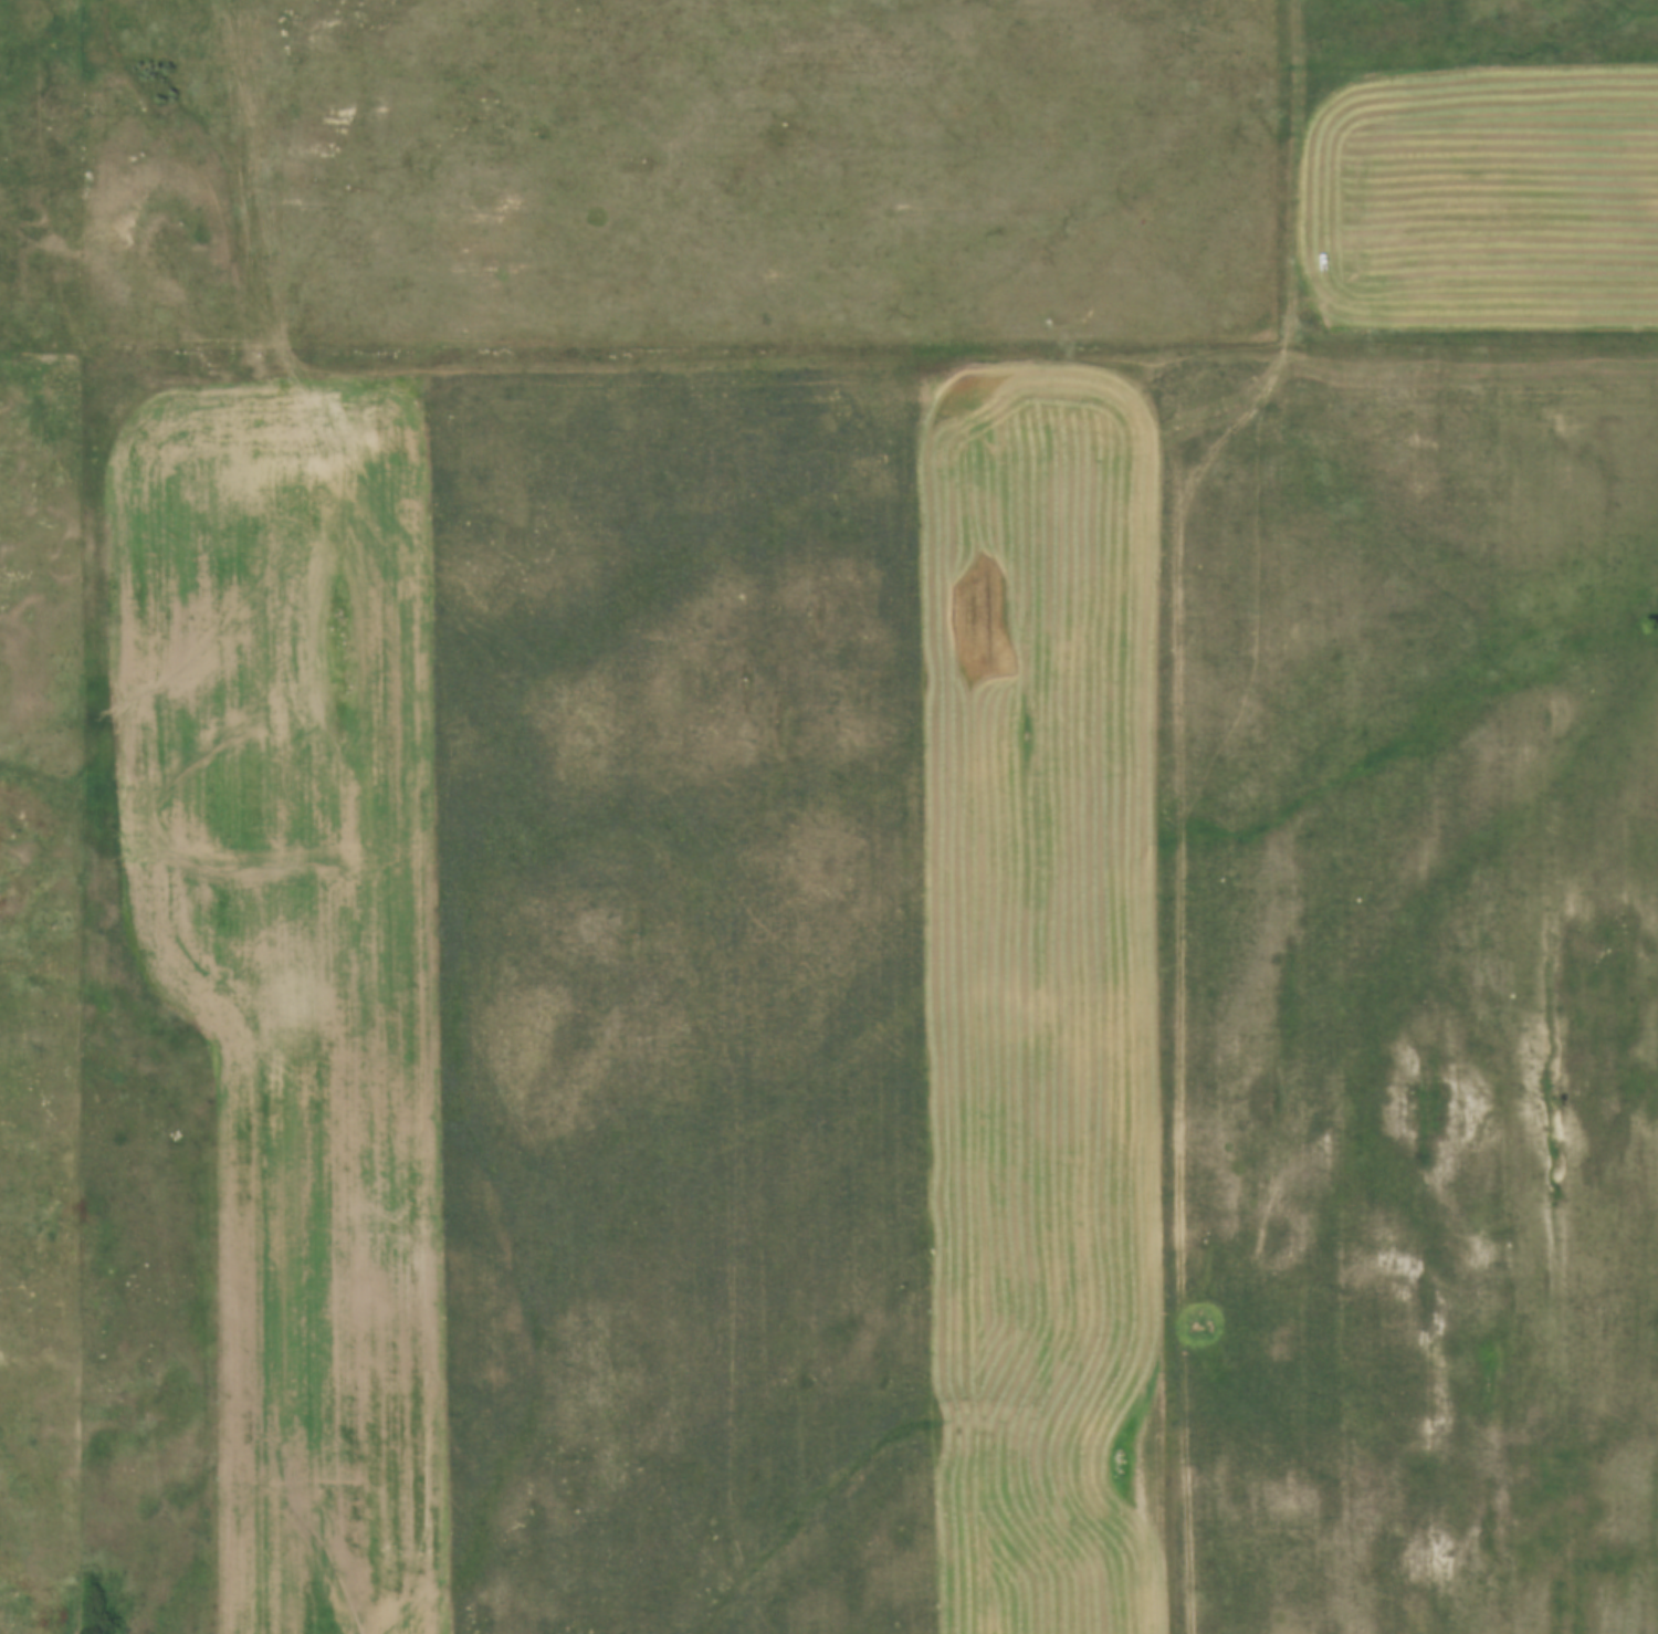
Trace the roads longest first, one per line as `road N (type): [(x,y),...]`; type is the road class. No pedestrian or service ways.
road 1 (track): [(1657,374),(985,360),(304,378),(227,255),(213,201),(127,90),(109,44),(108,0)]
road 2 (track): [(1195,1633),(1152,364)]

